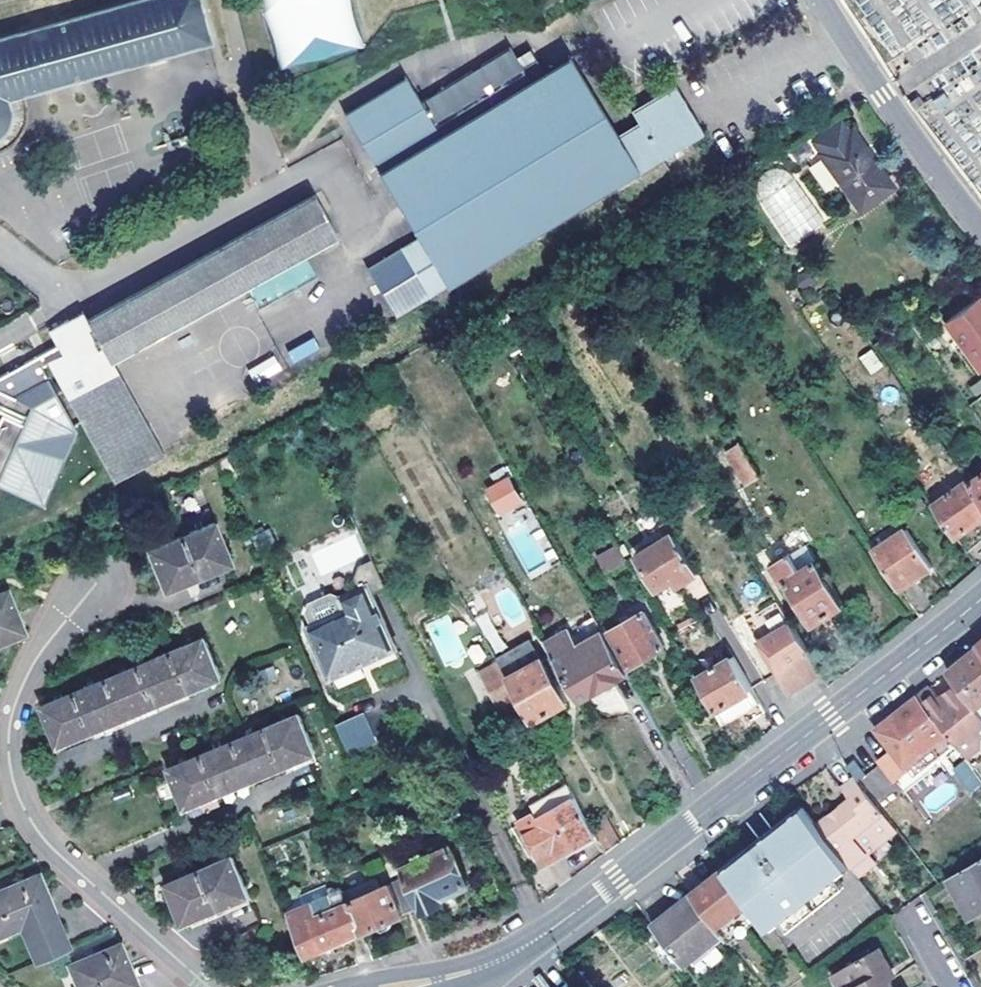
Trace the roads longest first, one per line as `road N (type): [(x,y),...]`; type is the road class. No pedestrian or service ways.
road 1 (tertiary): [(487,971),(664,849),(980,600)]
road 2 (residential): [(209,986),(40,834),(14,786),(9,743),(18,697),(40,653),(98,582)]
road 3 (residential): [(980,220),(821,0)]

